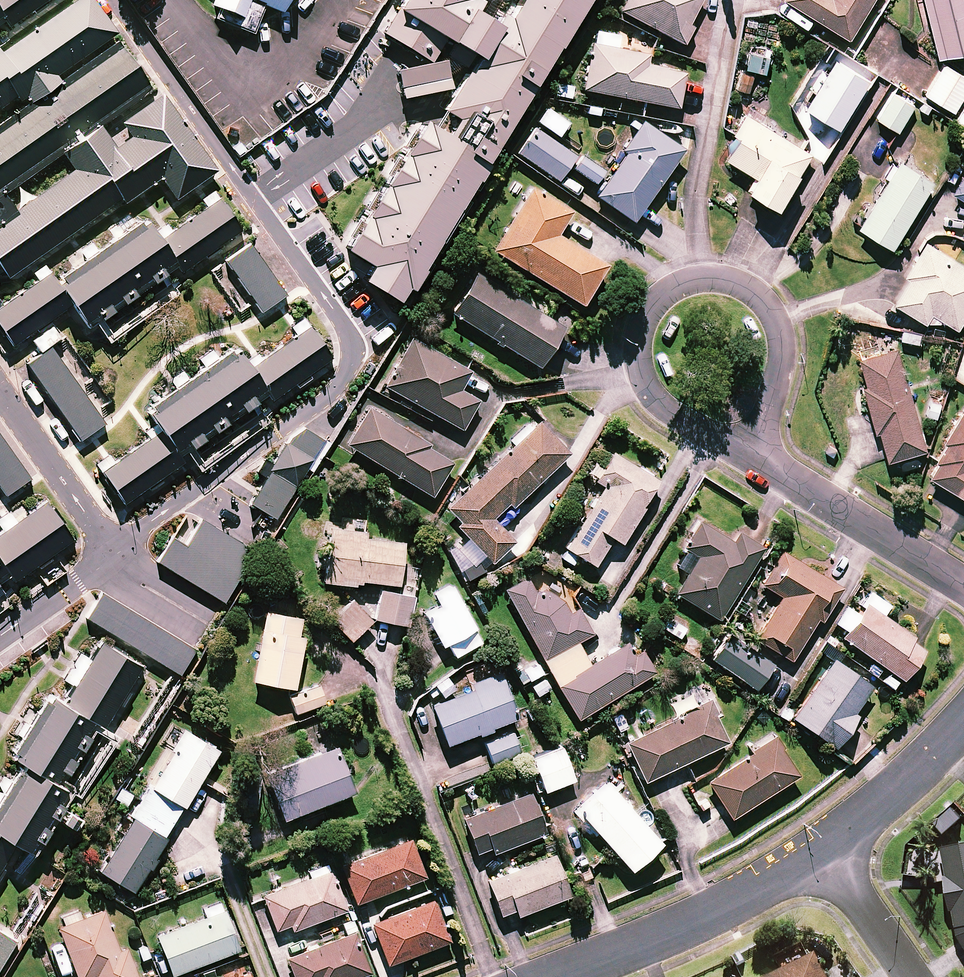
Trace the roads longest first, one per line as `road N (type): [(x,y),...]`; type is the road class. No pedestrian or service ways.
road 1 (residential): [(108,548),(338,388),(350,337),(273,233),(254,224),(236,224),(0,312)]
road 2 (residential): [(754,458),(678,417),(647,385),(638,347),(658,299),(703,278),(736,282),(762,299),(783,352),(770,404)]
road 3 (residential): [(553,976),(704,917),(824,855)]
road 4 (residential): [(963,587),(754,458)]
road 5 (residential): [(824,855),(963,723)]
road 6 (residential): [(0,395),(108,548)]
road 7 (residential): [(824,855),(907,976)]
road 8 (residential): [(0,634),(108,548)]
road 9 (residential): [(108,548),(208,618)]

